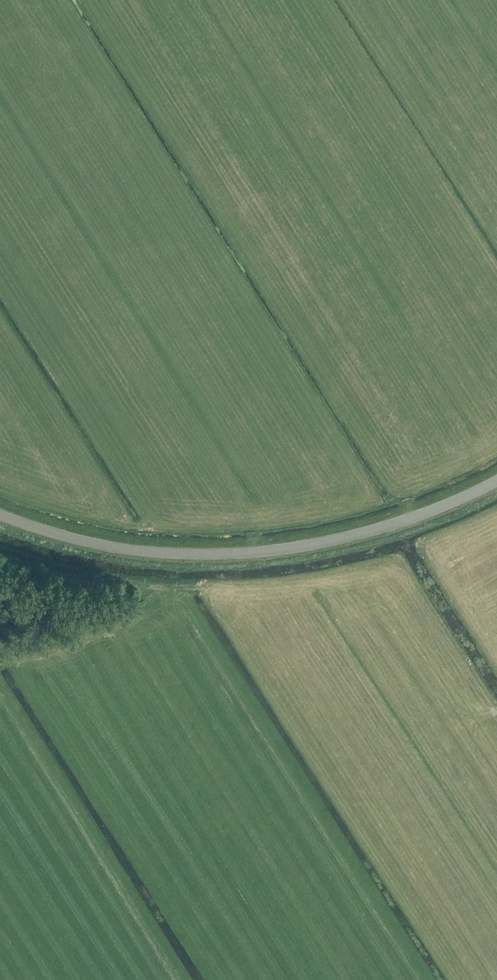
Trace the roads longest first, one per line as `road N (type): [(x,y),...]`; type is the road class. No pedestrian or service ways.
road 1 (unclassified): [(496,480),(382,527),(253,552),(118,548),(0,515)]

